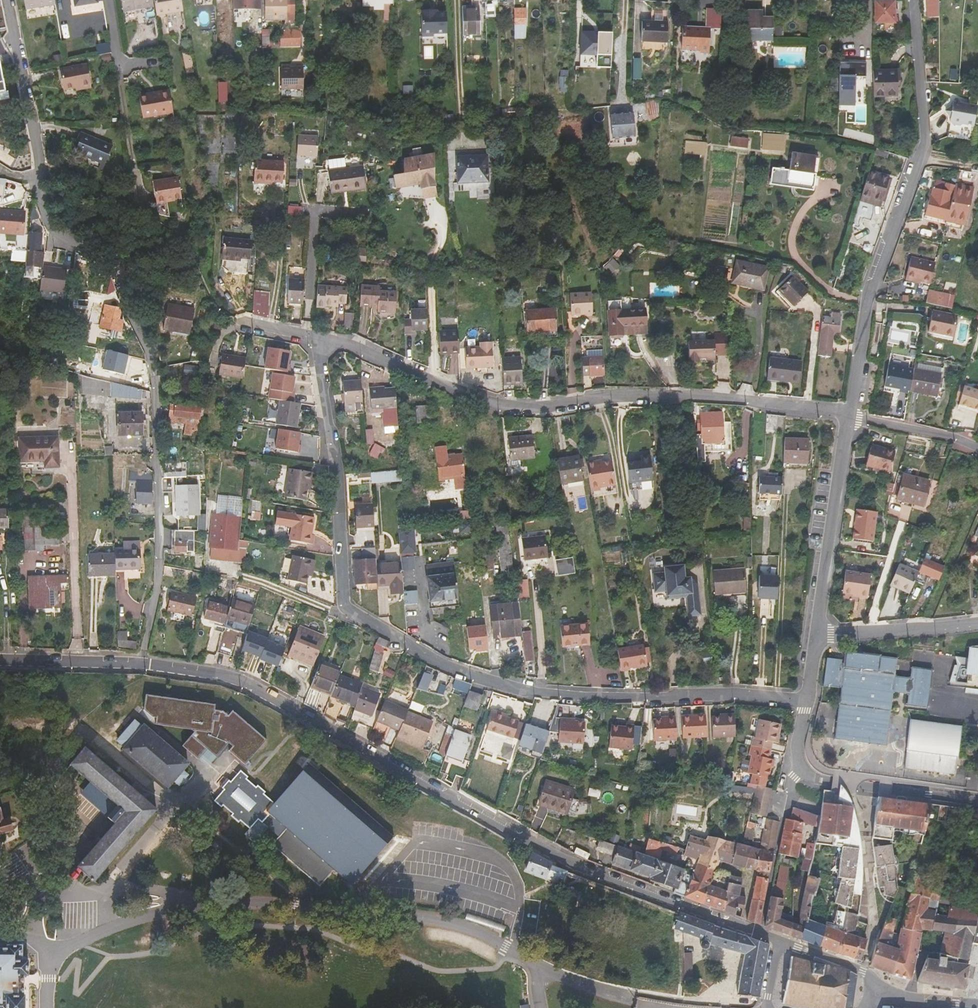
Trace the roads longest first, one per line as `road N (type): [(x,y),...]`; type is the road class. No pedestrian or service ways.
road 1 (residential): [(808,701),(527,691),(436,662),(348,610),(335,460),(313,338)]
road 2 (residential): [(777,940),(545,850),(252,687),(141,665)]
road 3 (residential): [(36,158),(43,215),(60,236),(111,264),(152,358),(160,566),(141,665)]
road 4 (residential): [(850,415),(692,395),(509,407),(352,343),(313,338)]
road 5 (residential): [(850,415),(869,298),(921,157)]
road 6 (residential): [(850,415),(817,635)]
road 7 (residential): [(977,801),(802,772)]
road 8 (residential): [(977,620),(817,635)]
road 9 (residential): [(36,158),(7,0)]
road 10 (residential): [(921,157),(913,0)]
road 11 (residential): [(141,665),(0,661)]
road 12 (residential): [(977,446),(850,415)]

